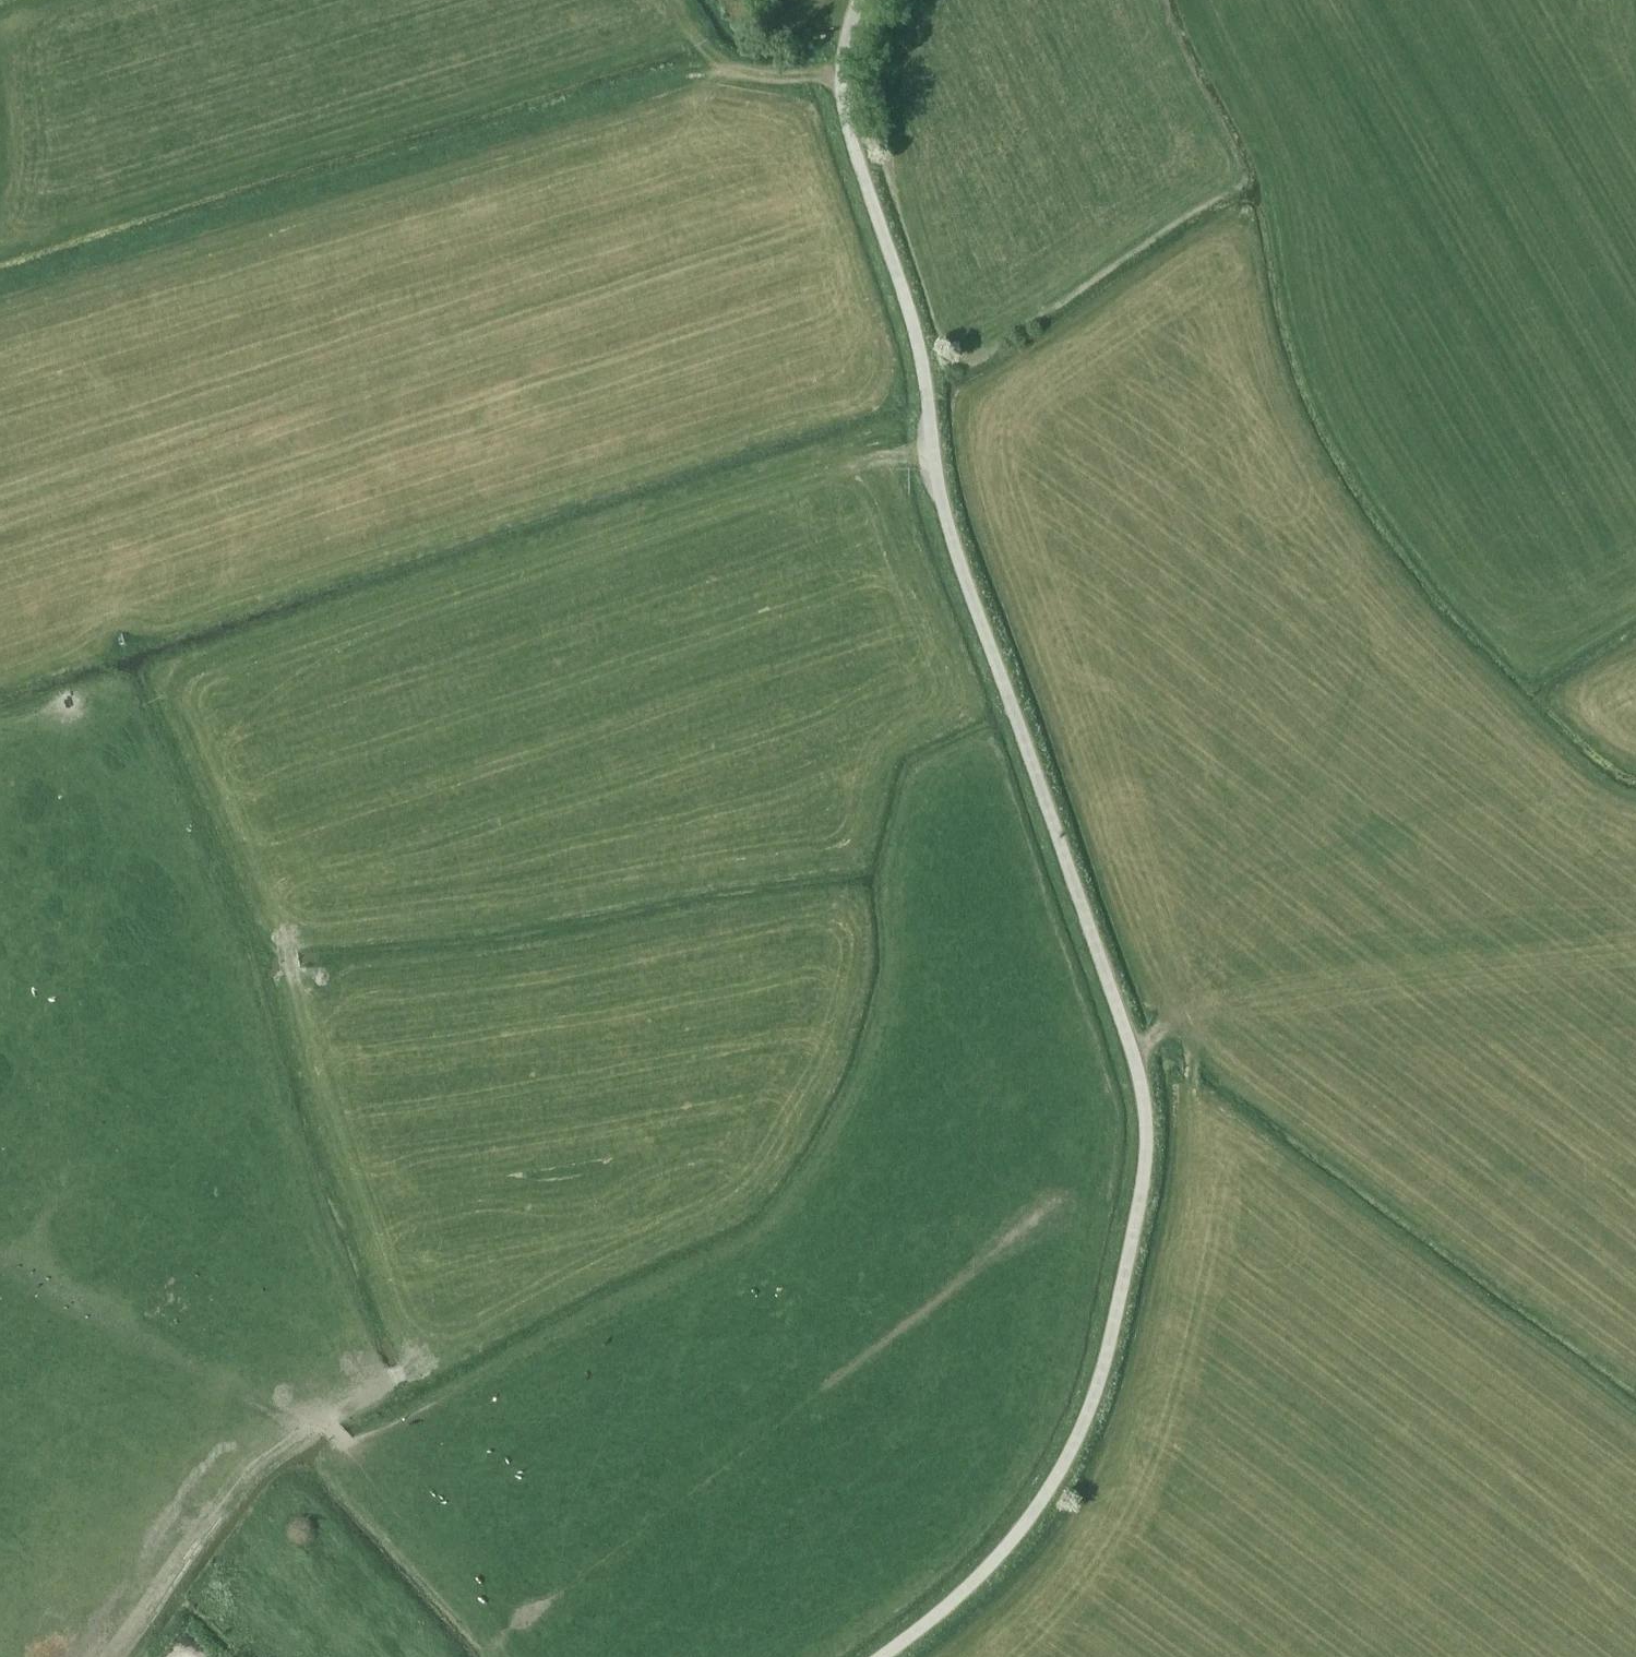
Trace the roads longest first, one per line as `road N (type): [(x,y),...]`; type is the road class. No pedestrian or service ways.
road 1 (unclassified): [(882,1656),(998,1557),(1073,1445),(1107,1350),(1148,1120),(1143,1078),(943,497),(917,328),(848,113),(843,72),(859,0)]

